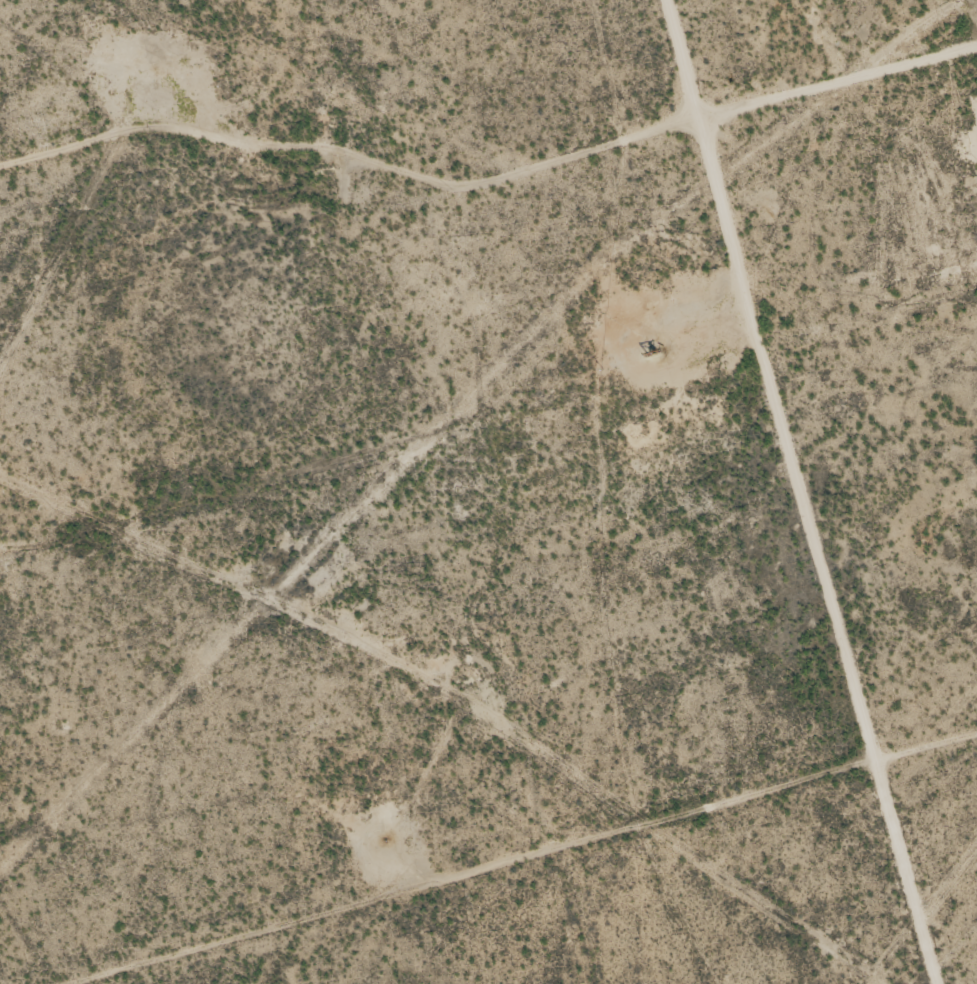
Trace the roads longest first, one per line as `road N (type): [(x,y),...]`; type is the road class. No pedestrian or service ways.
road 1 (track): [(615,0),(884,983)]

